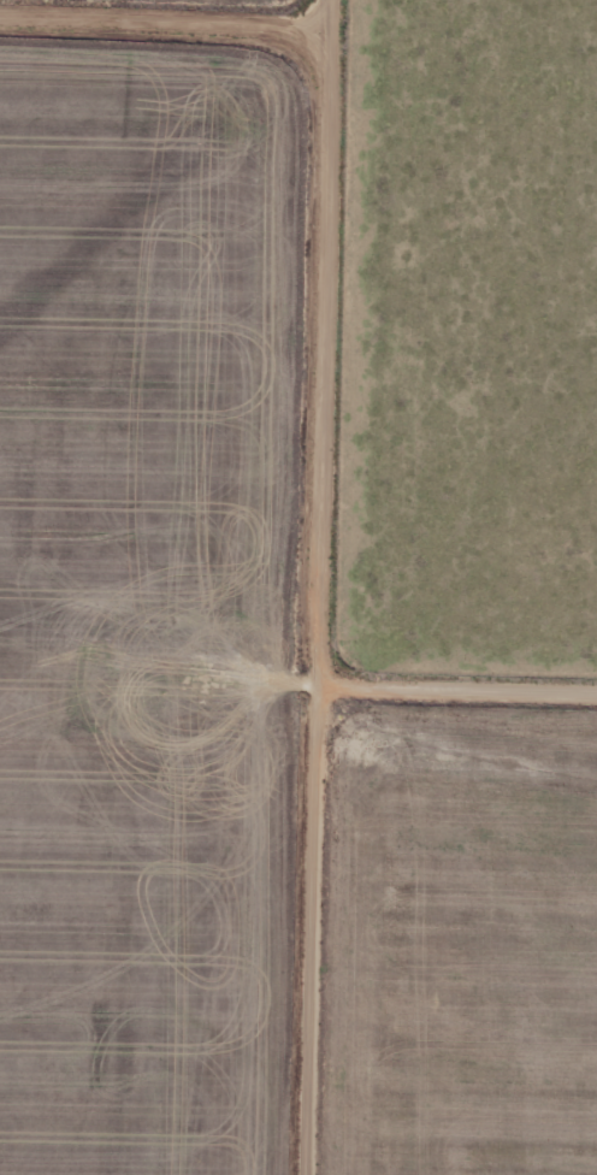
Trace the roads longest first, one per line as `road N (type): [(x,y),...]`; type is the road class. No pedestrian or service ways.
road 1 (residential): [(309,1174),(331,0)]
road 2 (residential): [(331,23),(0,12)]
road 3 (residential): [(319,685),(596,691)]

